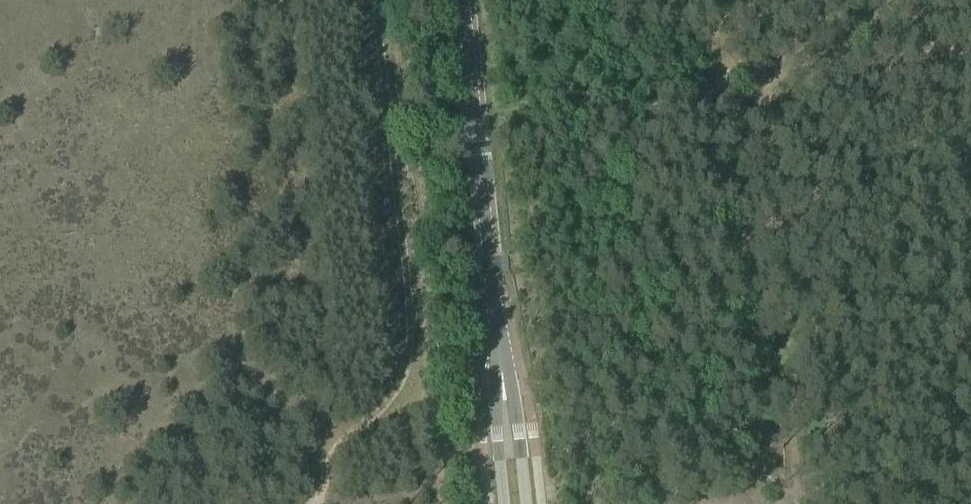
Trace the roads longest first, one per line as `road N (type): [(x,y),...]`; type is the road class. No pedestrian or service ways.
road 1 (track): [(381,0),(411,343),(384,407),(339,444),(324,468),(317,503)]
road 2 (track): [(970,33),(473,94)]
road 3 (secondary): [(492,297),(463,0)]
road 4 (secondary): [(526,503),(492,297)]
road 5 (secondary): [(492,297),(502,503)]

